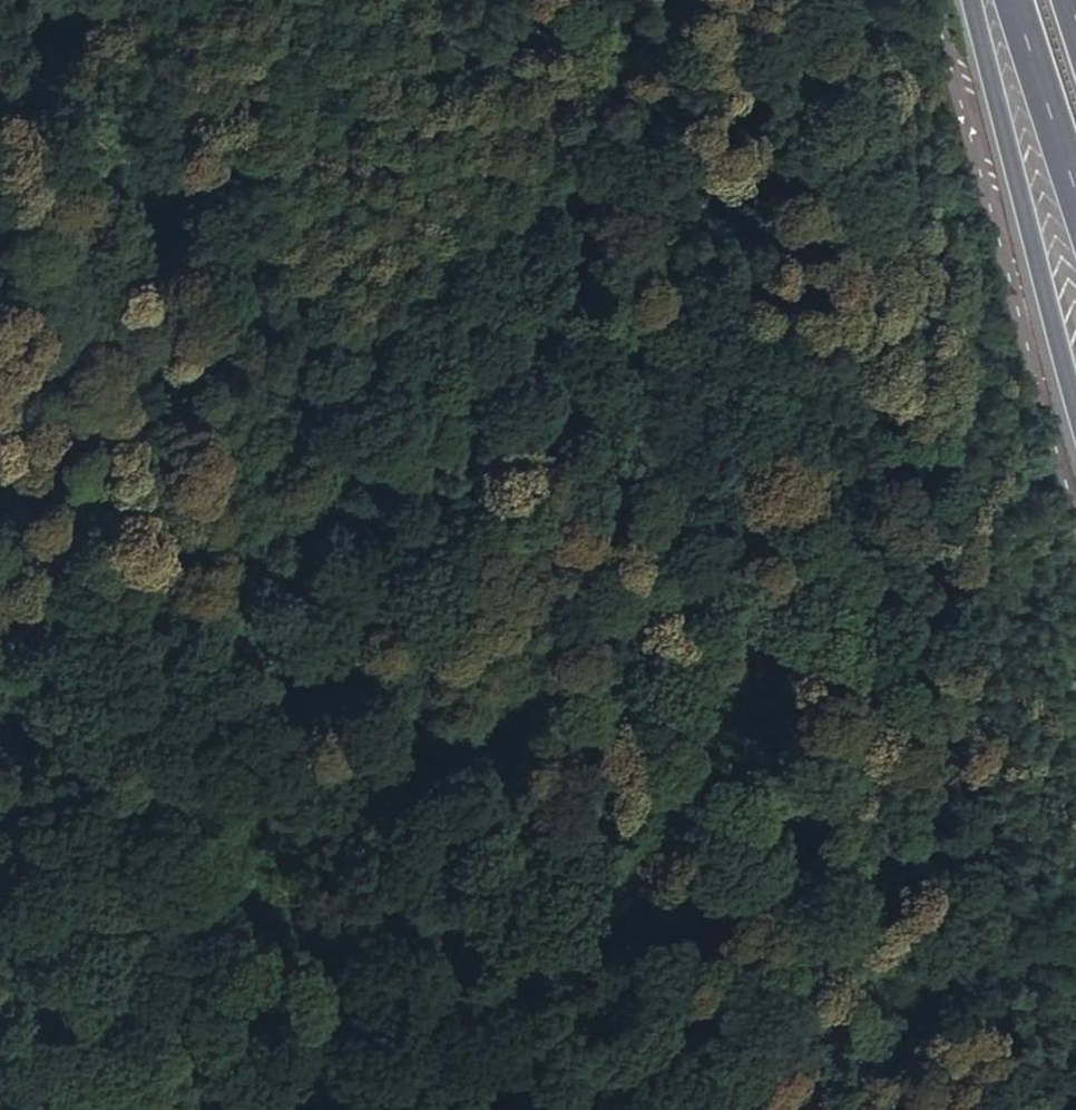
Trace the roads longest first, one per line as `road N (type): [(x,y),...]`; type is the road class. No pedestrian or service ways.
road 1 (trunk): [(971,0),(1075,396)]
road 2 (trunk): [(1013,0),(1075,198)]

